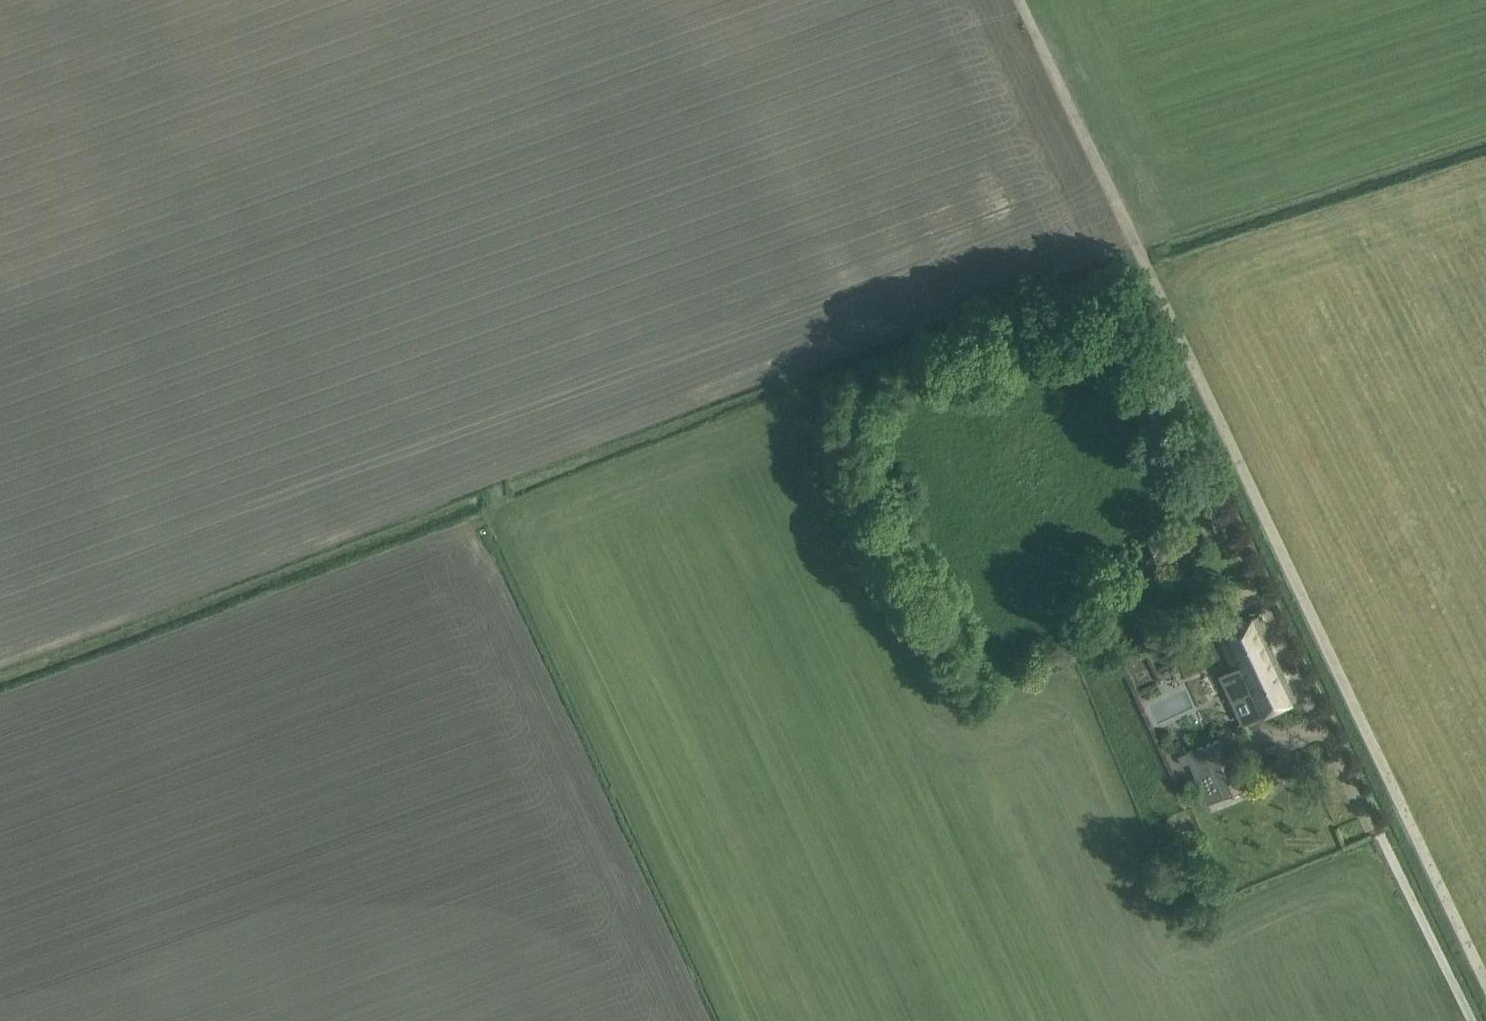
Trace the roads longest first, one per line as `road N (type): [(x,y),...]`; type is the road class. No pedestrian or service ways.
road 1 (residential): [(1381,834),(1473,1020)]

